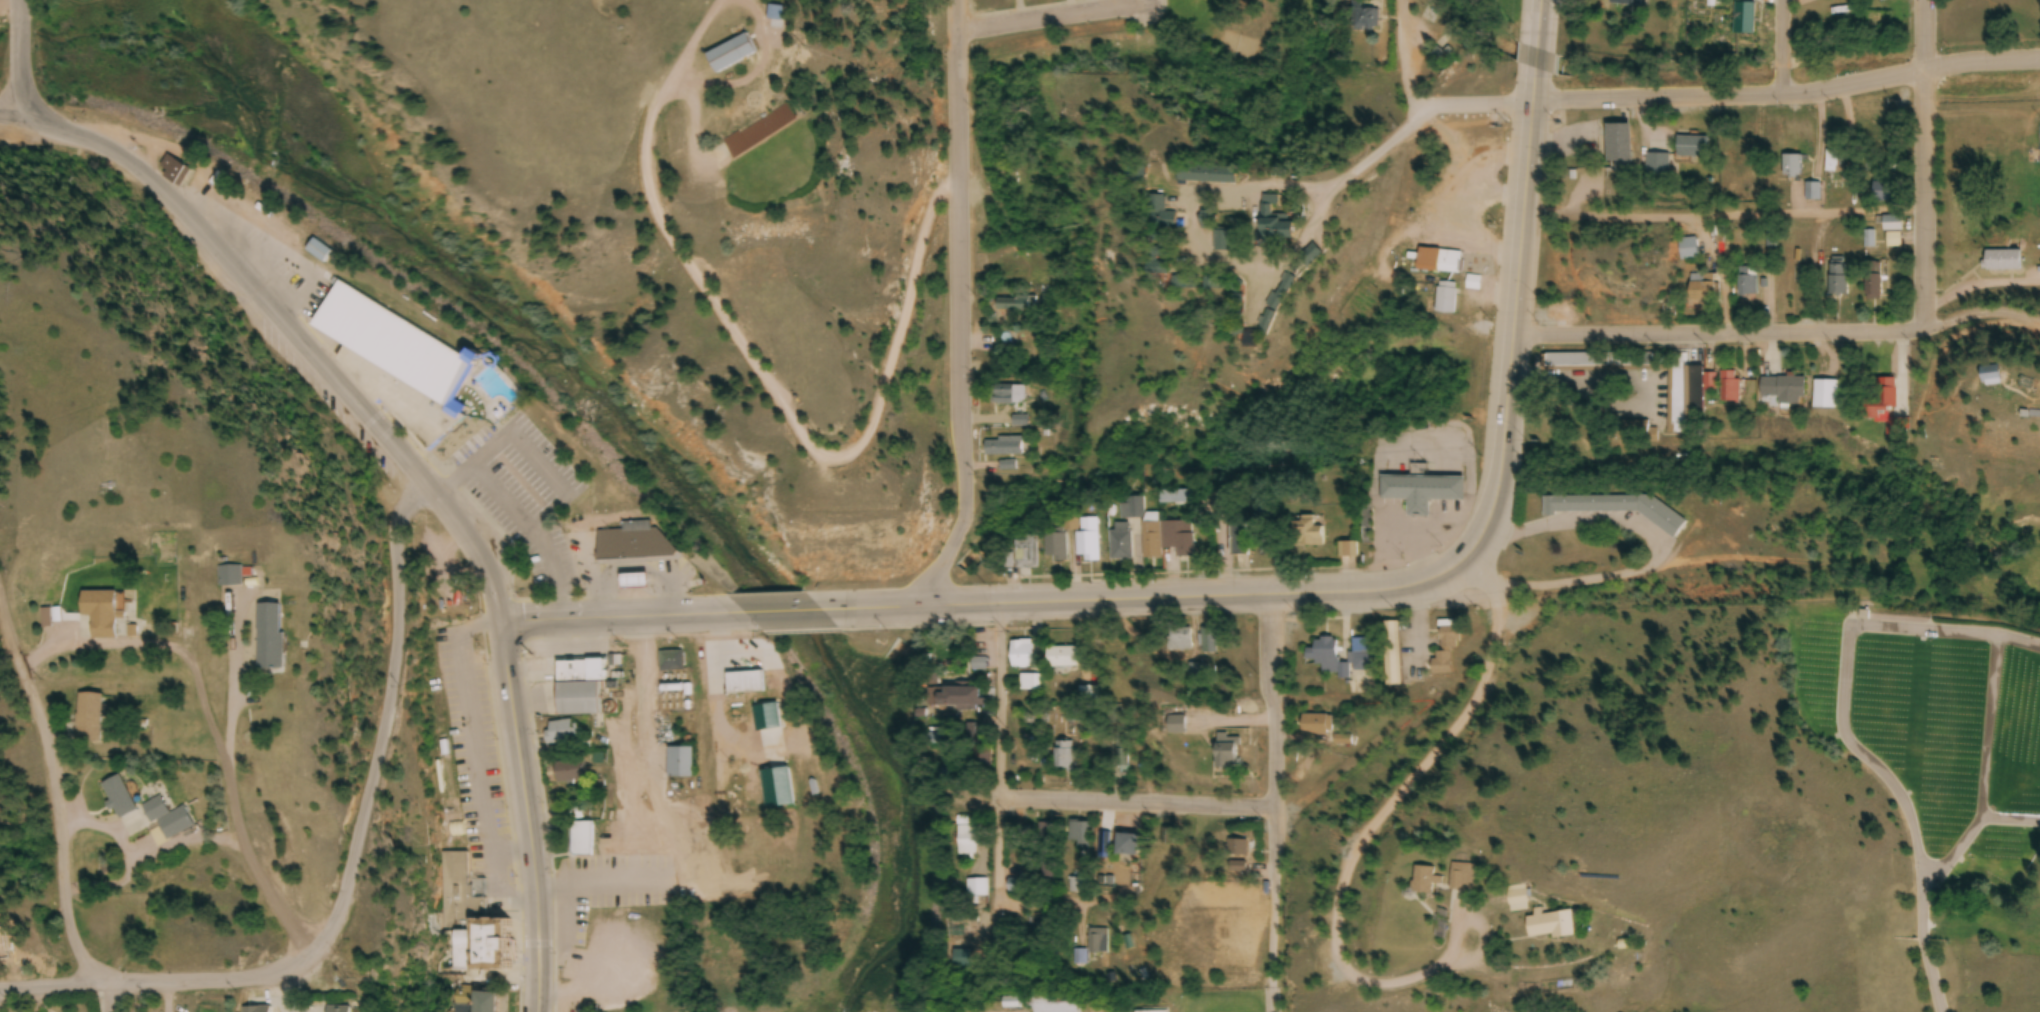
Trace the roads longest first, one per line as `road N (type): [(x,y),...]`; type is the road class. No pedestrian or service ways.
road 1 (residential): [(0,991),(263,976),(325,937),(350,883),(390,728),(396,530),(429,484)]
road 2 (tertiary): [(499,625),(490,583),(463,530),(371,420),(147,180),(21,112)]
road 3 (primary): [(852,606),(1402,596),(1444,582),(1473,553)]
road 4 (residential): [(2039,64),(1926,71),(1783,96),(1425,107)]
road 5 (residential): [(919,603),(961,526),(958,0)]
road 6 (primary): [(1473,553),(1492,505),(1506,410),(1539,0)]
road 7 (residential): [(2039,646),(1998,633),(1849,622),(1841,730),(1899,793),(1924,877)]
road 8 (residential): [(1924,326),(1903,334),(1512,335)]
road 9 (primary): [(535,1011),(535,883),(499,625)]
road 10 (residential): [(1279,977),(1268,599)]
road 11 (residential): [(1924,326),(1925,0)]
road 12 (residential): [(996,903),(997,601)]
road 13 (residential): [(1269,813),(974,801)]
road 14 (primary): [(499,625),(709,611)]
road 15 (residential): [(957,28),(1144,3)]
road 16 (residential): [(1998,633),(1981,815)]
road 17 (primary): [(709,611),(852,606)]
road 18 (residential): [(1924,877),(1981,815),(2039,818)]

